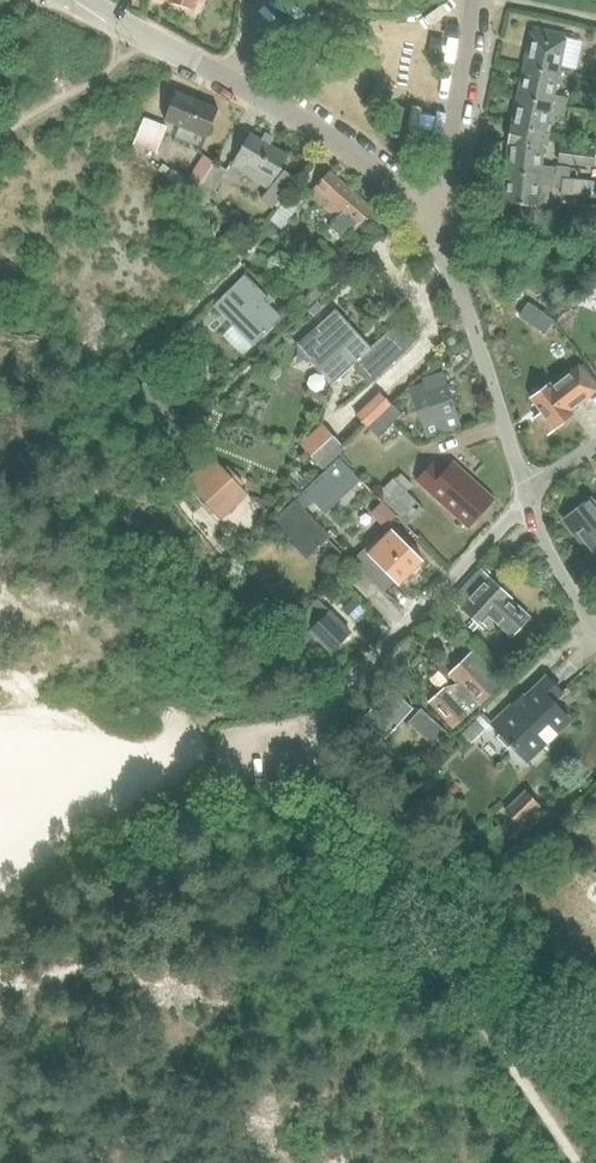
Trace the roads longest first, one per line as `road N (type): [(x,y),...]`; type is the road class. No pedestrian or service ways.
road 1 (residential): [(317,714),(525,496)]
road 2 (residential): [(419,215),(455,286),(525,496)]
road 3 (residential): [(419,215),(346,147),(236,82)]
road 4 (residential): [(419,215),(439,196),(448,167),(474,0)]
road 5 (residential): [(82,0),(236,82)]
road 6 (residential): [(525,496),(595,628)]

